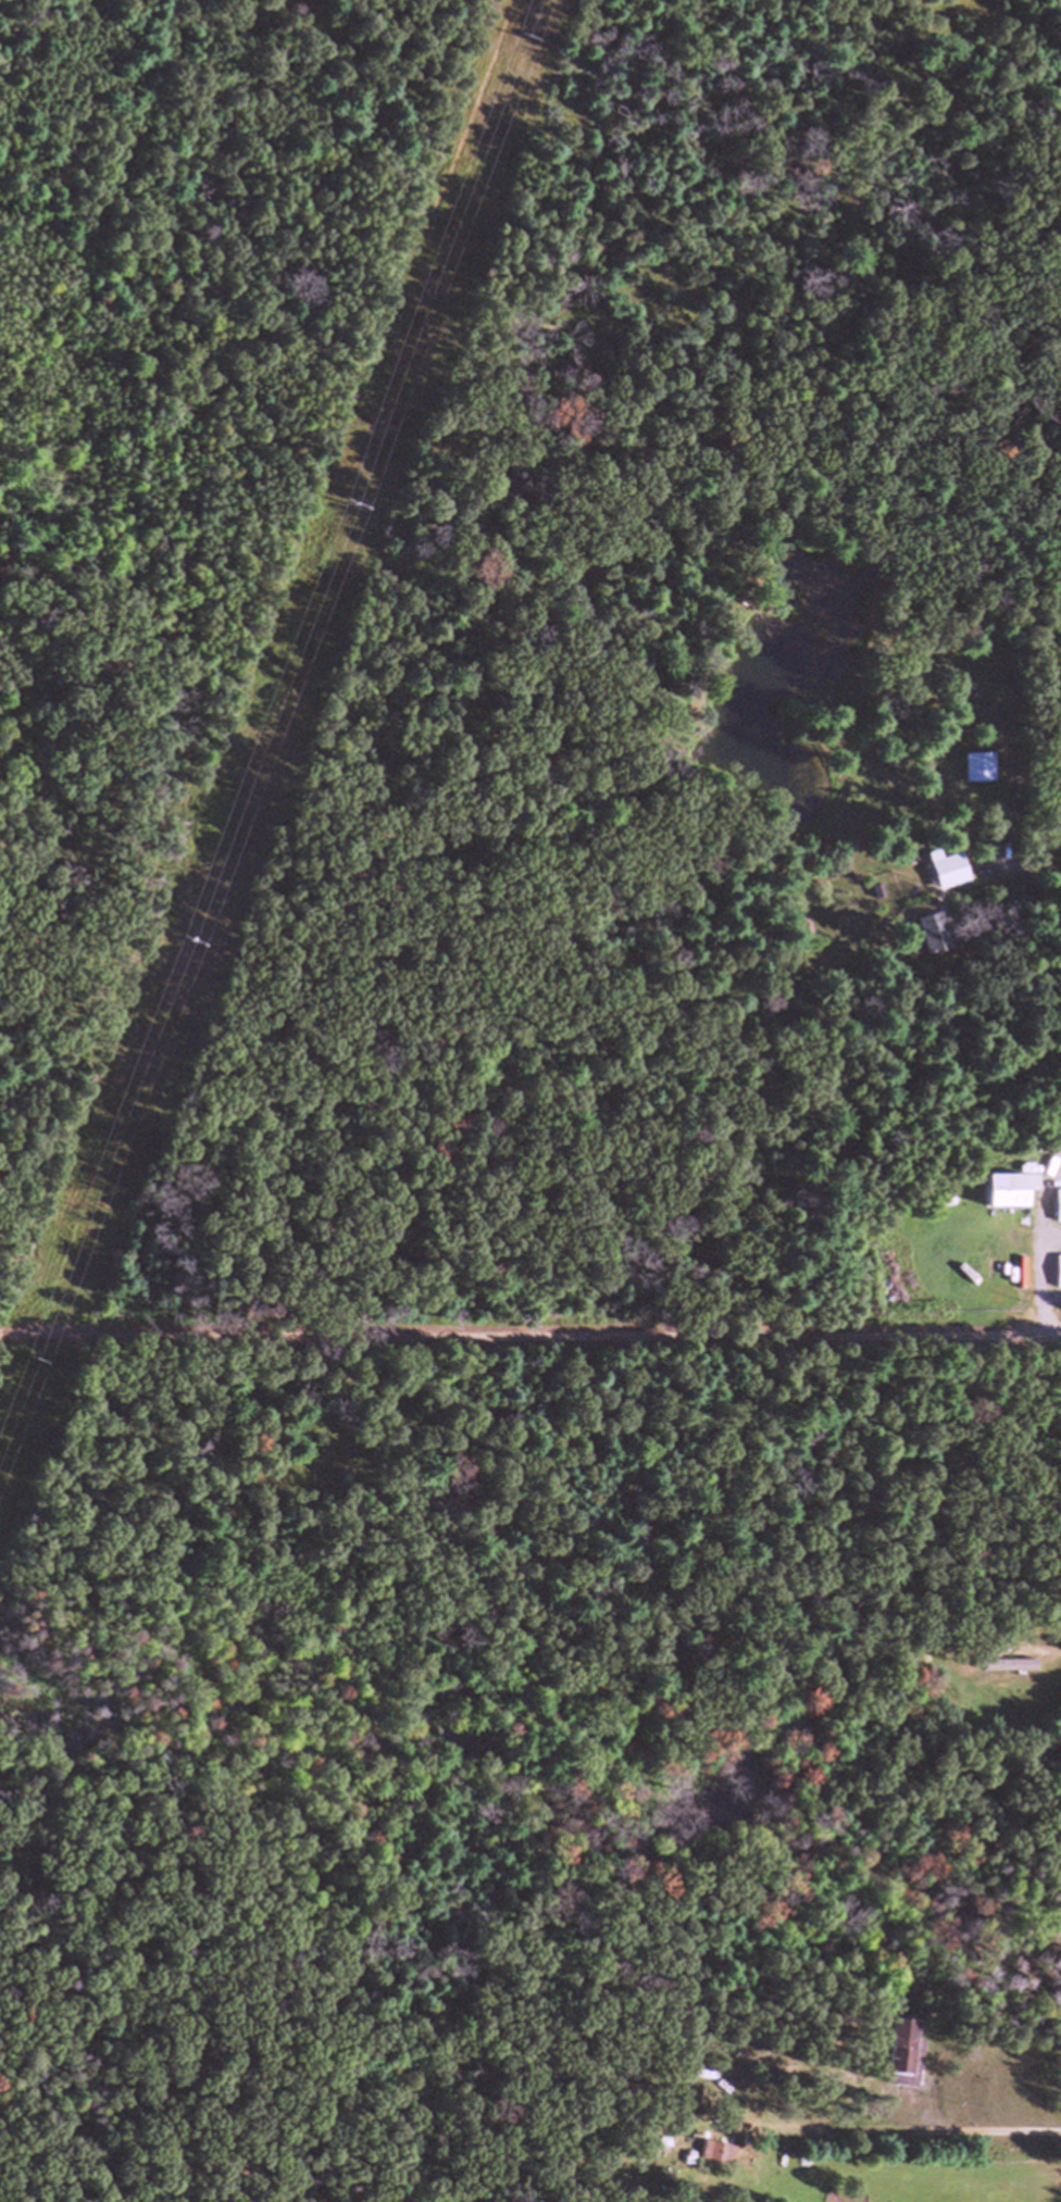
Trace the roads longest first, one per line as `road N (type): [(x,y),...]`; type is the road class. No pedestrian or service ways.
road 1 (residential): [(0,1331),(1060,1336)]
road 2 (residential): [(1060,2127),(1039,2118),(660,2107)]

